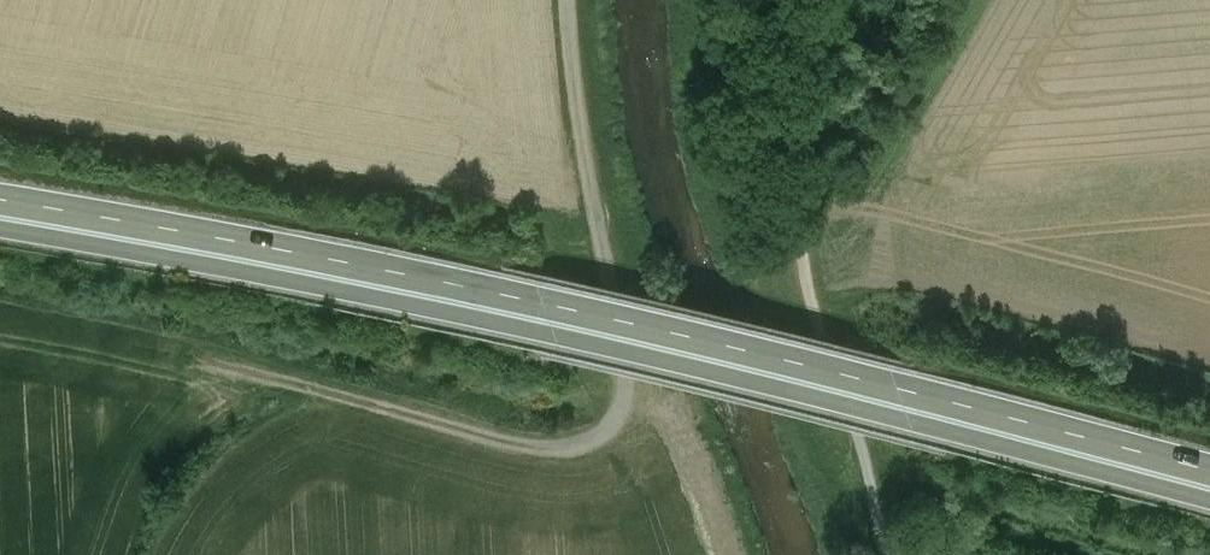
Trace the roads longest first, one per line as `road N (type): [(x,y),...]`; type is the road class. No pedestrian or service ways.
road 1 (trunk): [(0,225),(528,327),(908,413),(1209,494)]
road 2 (trunk): [(1209,460),(1102,427),(529,294),(0,196)]
road 3 (track): [(573,0),(585,153),(627,380),(619,419),(598,439),(559,449),(493,440),(248,373)]
road 4 (track): [(812,0),(804,275),(861,474)]

